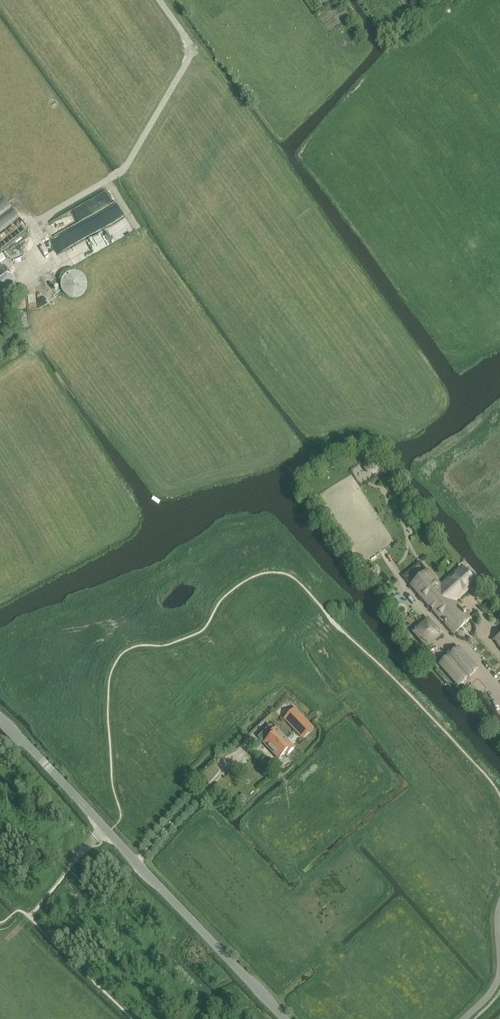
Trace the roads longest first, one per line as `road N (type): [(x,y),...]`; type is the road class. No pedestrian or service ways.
road 1 (tertiary): [(289,1018),(0,719)]
road 2 (track): [(240,762),(137,861)]

